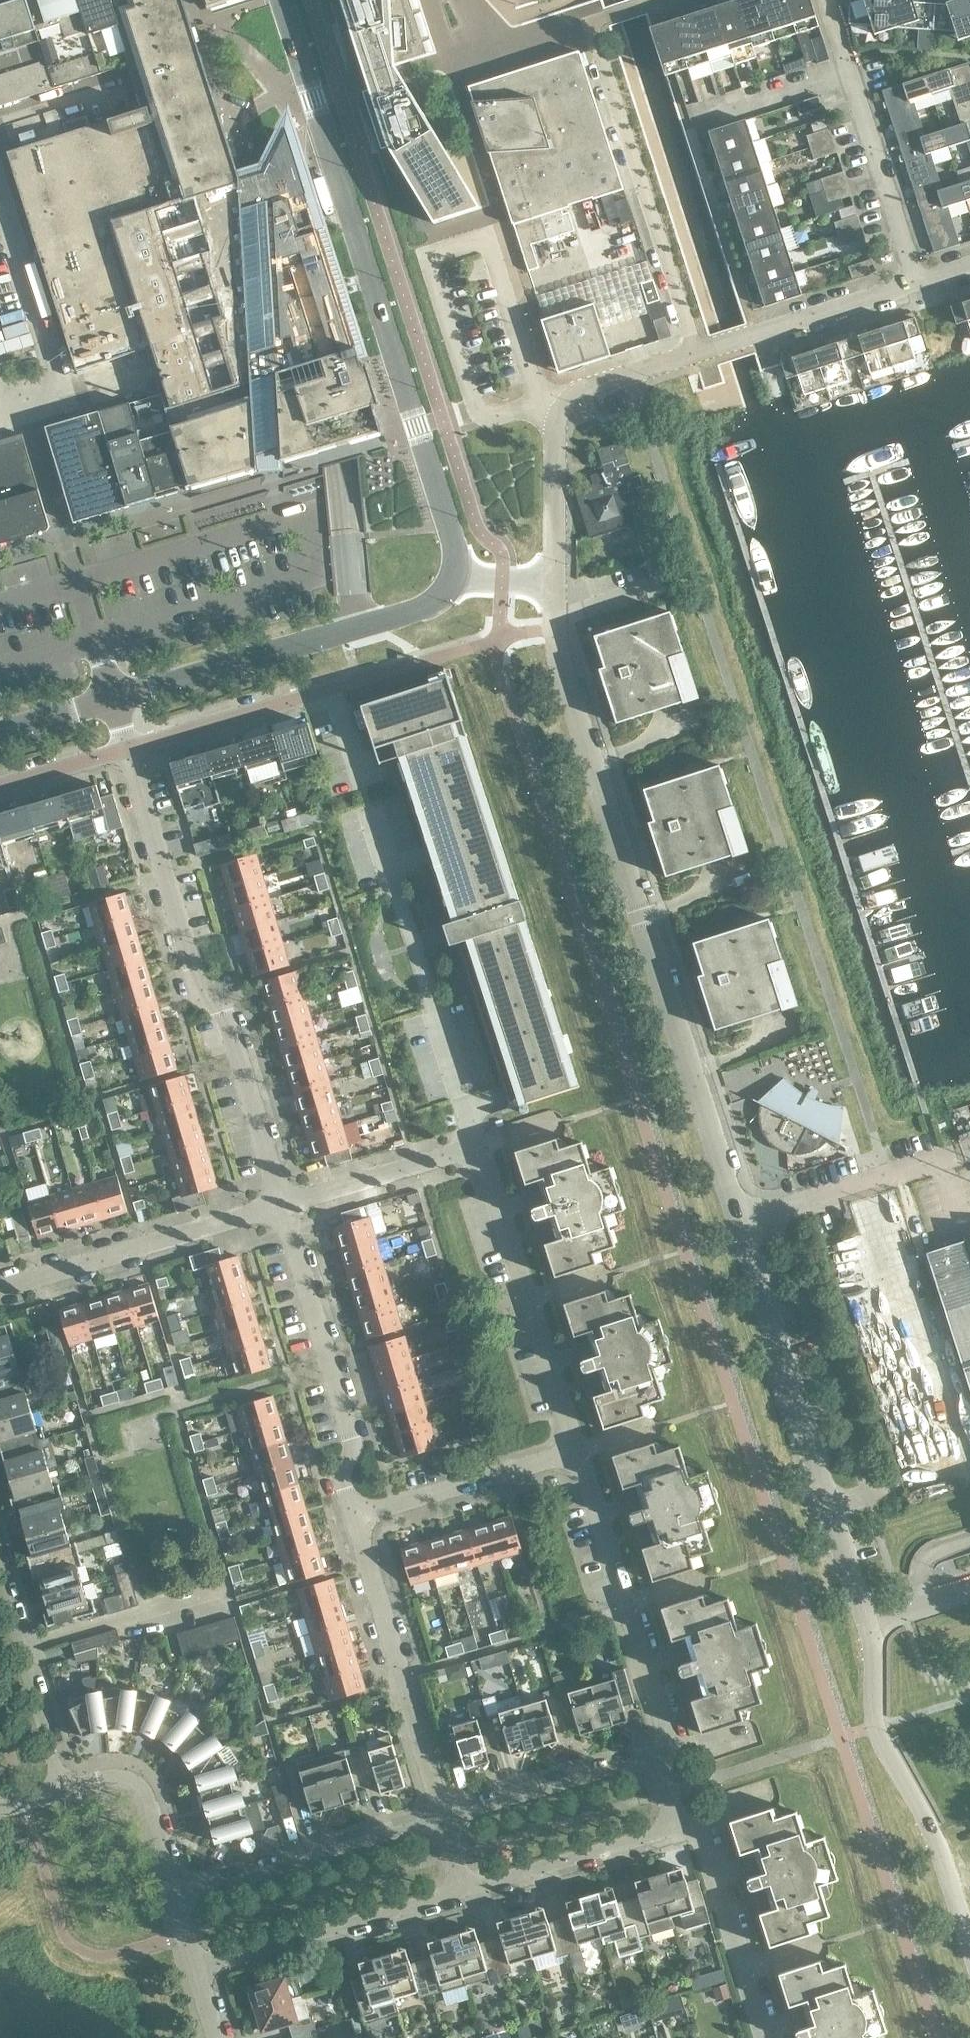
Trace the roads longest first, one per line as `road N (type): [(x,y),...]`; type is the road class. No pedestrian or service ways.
road 1 (residential): [(748,1227),(558,661),(554,588)]
road 2 (tertiary): [(457,578),(283,0)]
road 3 (residential): [(279,1206),(230,1028),(205,997),(131,753)]
road 4 (unclassified): [(872,1624),(748,1227)]
road 5 (tertiary): [(117,703),(415,613),(457,578)]
road 6 (residential): [(370,804),(473,1123),(473,1150)]
road 7 (residential): [(694,356),(590,24)]
road 8 (unclassified): [(969,1940),(876,1731),(872,1624)]
road 9 (residential): [(359,1518),(344,1471),(351,1442),(279,1206)]
road 10 (residential): [(554,588),(559,413),(577,394),(694,356)]
road 11 (residential): [(575,1457),(473,1150)]
road 12 (residential): [(657,1760),(665,1730),(575,1457)]
road 13 (residential): [(131,753),(334,694),(366,792)]
road 14 (residential): [(445,1820),(359,1518)]
road 15 (unclassified): [(117,703),(31,407)]
road 16 (residential): [(0,1288),(279,1206)]
road 17 (residential): [(445,1820),(175,1900)]
road 18 (residential): [(195,1968),(464,1891)]
road 19 (residential): [(694,356),(918,285)]
road 20 (residential): [(759,2037),(703,1850),(676,1823)]
road 21 (residential): [(918,285),(848,70)]
road 22 (residential): [(359,1518),(575,1457)]
road 23 (residential): [(464,1891),(676,1823)]
road 24 (residential): [(62,1794),(0,1581)]
road 25 (residential): [(657,1760),(445,1820)]
road 26 (residential): [(279,1206),(473,1150)]
road 27 (residential): [(62,1794),(120,1780),(144,1798),(175,1900)]
road 28 (residential): [(0,791),(131,753)]
road 29 (tertiary): [(0,737),(117,703)]
road 30 (residential): [(734,107),(848,70)]

